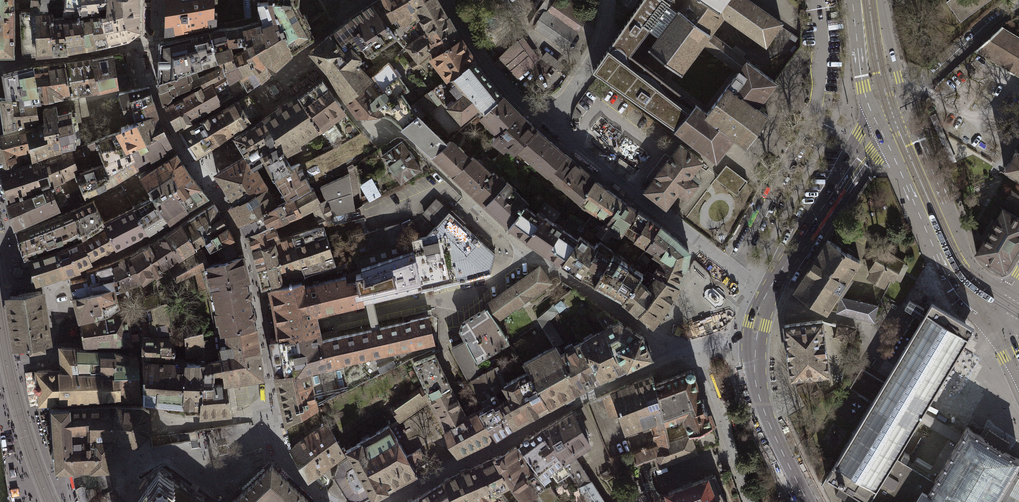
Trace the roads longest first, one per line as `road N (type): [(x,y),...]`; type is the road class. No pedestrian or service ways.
road 1 (tertiary): [(889,106),(962,272),(1000,300)]
road 2 (tertiary): [(889,106),(765,297)]
road 3 (tertiary): [(765,297),(755,336),(756,387),(807,501)]
road 4 (residential): [(889,106),(1018,3)]

